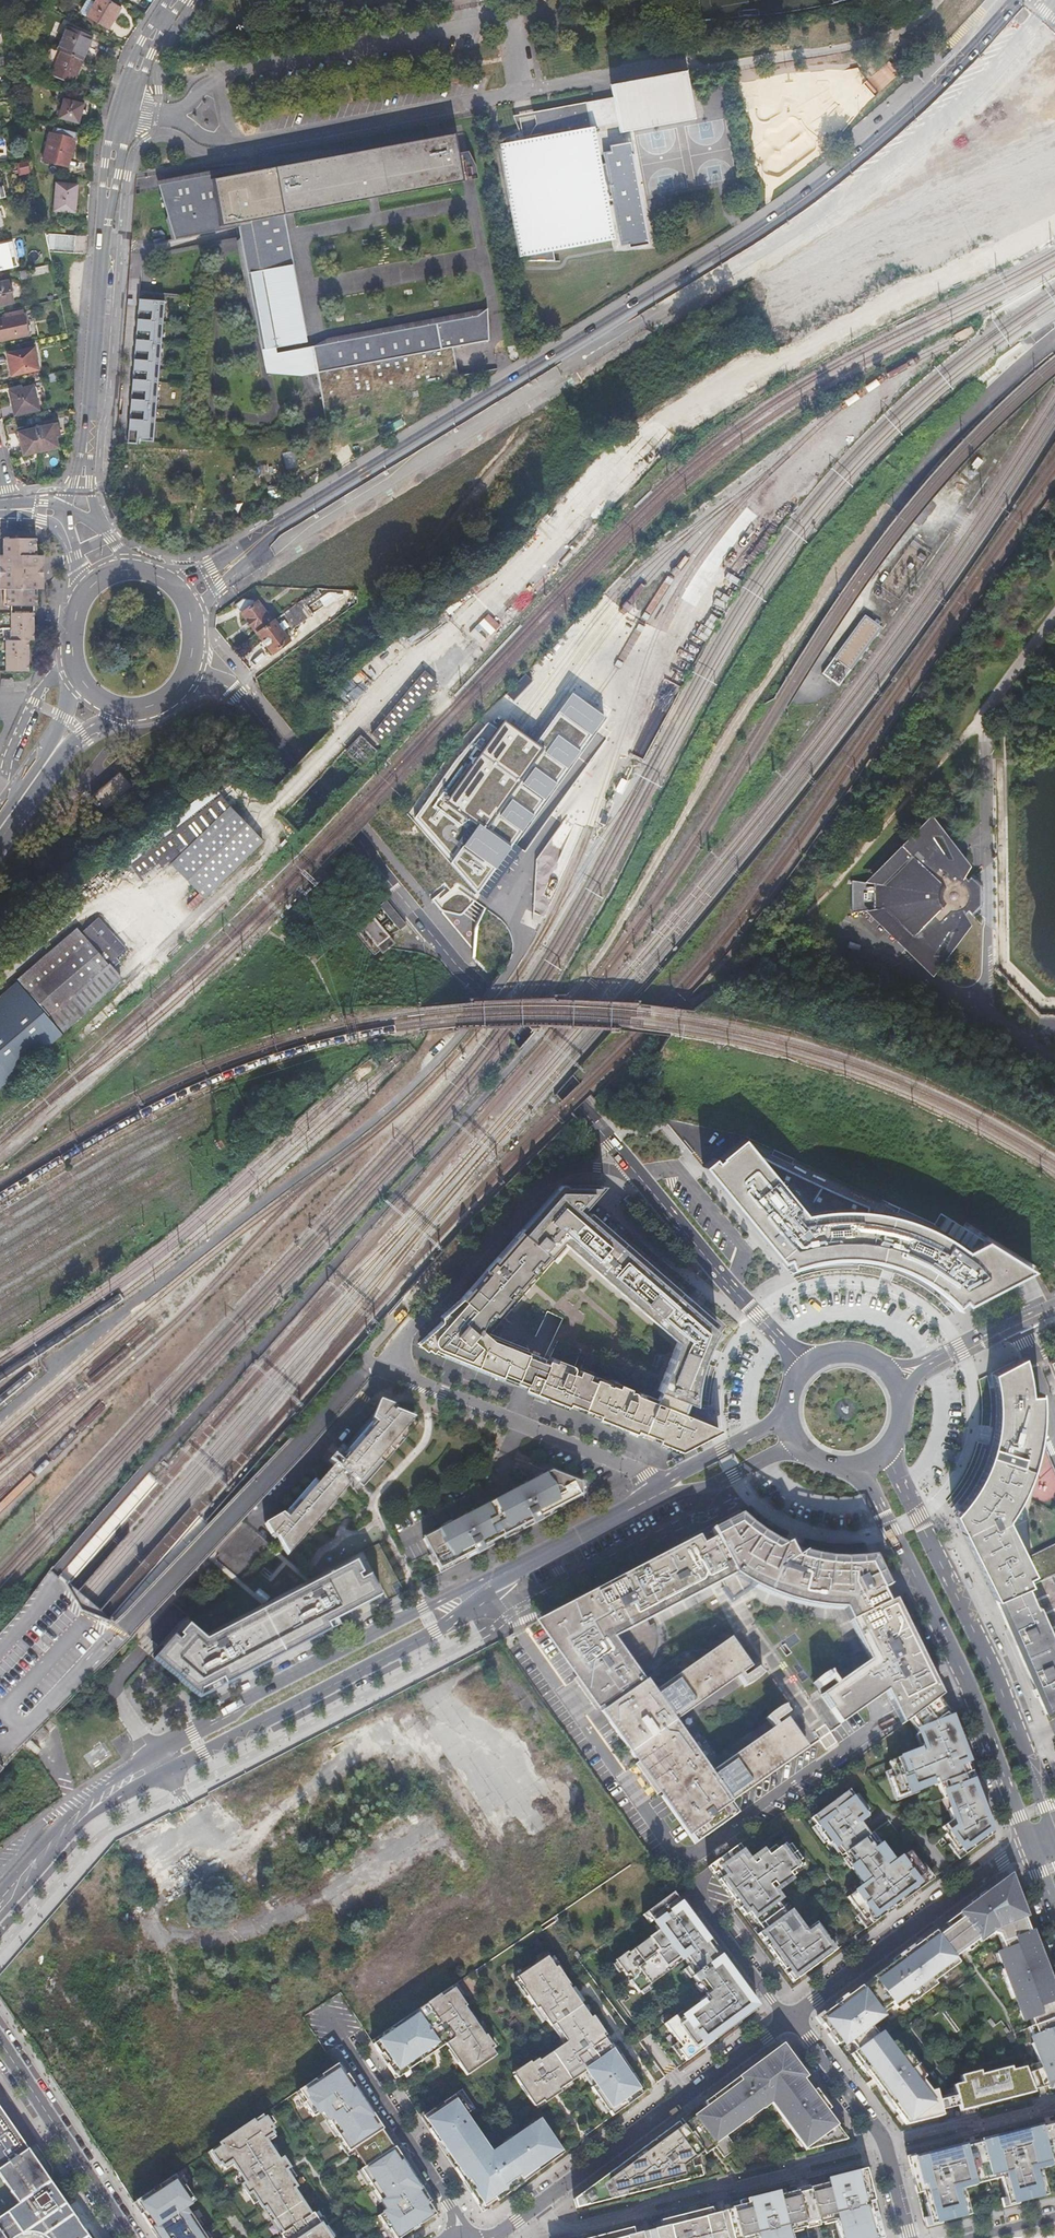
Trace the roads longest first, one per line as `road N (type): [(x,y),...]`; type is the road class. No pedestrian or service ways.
road 1 (tertiary): [(1019,0),(908,115),(823,183),(267,535)]
road 2 (tertiary): [(190,669),(236,689),(635,1177)]
road 3 (residential): [(664,1494),(644,1477),(378,1370),(544,1181),(581,1165),(635,1177)]
road 4 (residential): [(84,457),(119,112),(142,47),(172,0)]
road 5 (tertiary): [(1054,1832),(989,1658),(887,1451)]
road 6 (tertiary): [(864,1465),(959,1661),(1031,1846)]
road 7 (tertiary): [(160,1763),(185,1762),(435,1631),(492,1582)]
road 8 (tertiary): [(492,1582),(246,1701),(174,1743),(160,1763)]
road 9 (residential): [(539,2204),(551,2220),(579,2225),(886,2144)]
road 10 (residential): [(790,2019),(539,2204)]
road 11 (track): [(973,727),(764,953)]
road 12 (unclassified): [(160,1763),(331,2015)]
road 13 (residential): [(1031,1846),(790,2019)]
road 14 (tertiary): [(635,1177),(805,1373)]
road 15 (residential): [(331,2015),(467,2224)]
road 16 (tertiary): [(0,2042),(126,2237)]
road 17 (tertiary): [(0,1910),(83,1810),(160,1763)]
road 18 (tertiary): [(492,1582),(664,1494)]
road 19 (tertiary): [(0,843),(78,735),(125,709)]
road 20 (residential): [(709,1877),(699,1888),(702,1905),(790,2019)]
road 21 (residential): [(1054,2102),(886,2144)]
road 22 (tertiary): [(75,674),(64,717),(0,811)]
road 23 (residential): [(790,2019),(886,2144)]
road 24 (tertiary): [(789,1417),(683,1474),(667,1491)]
road 25 (tertiary): [(667,1491),(801,1447)]
road 26 (tertiary): [(933,1363),(1054,1308)]

